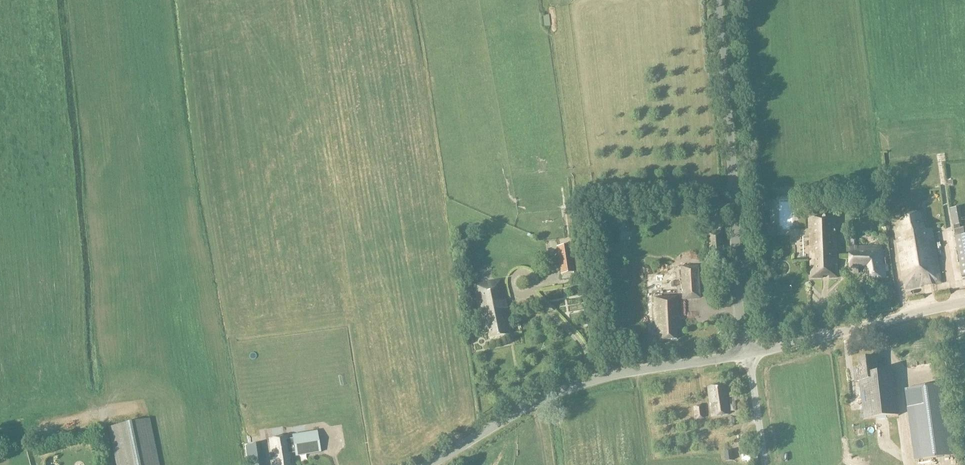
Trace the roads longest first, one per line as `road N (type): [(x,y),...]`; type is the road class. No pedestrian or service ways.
road 1 (unclassified): [(747,353),(717,0)]
road 2 (unclassified): [(427,464),(572,386),(747,353)]
road 3 (unclassified): [(964,303),(747,353)]

